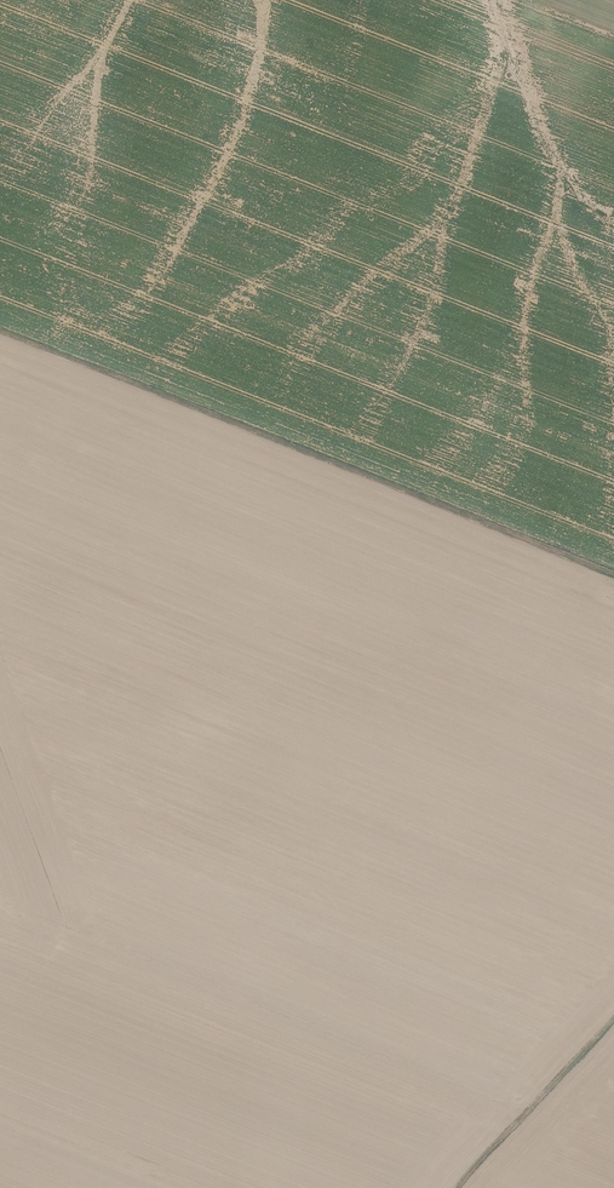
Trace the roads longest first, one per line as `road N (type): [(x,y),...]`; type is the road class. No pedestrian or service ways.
road 1 (track): [(613,574),(0,331)]
road 2 (track): [(613,1021),(457,1187)]

